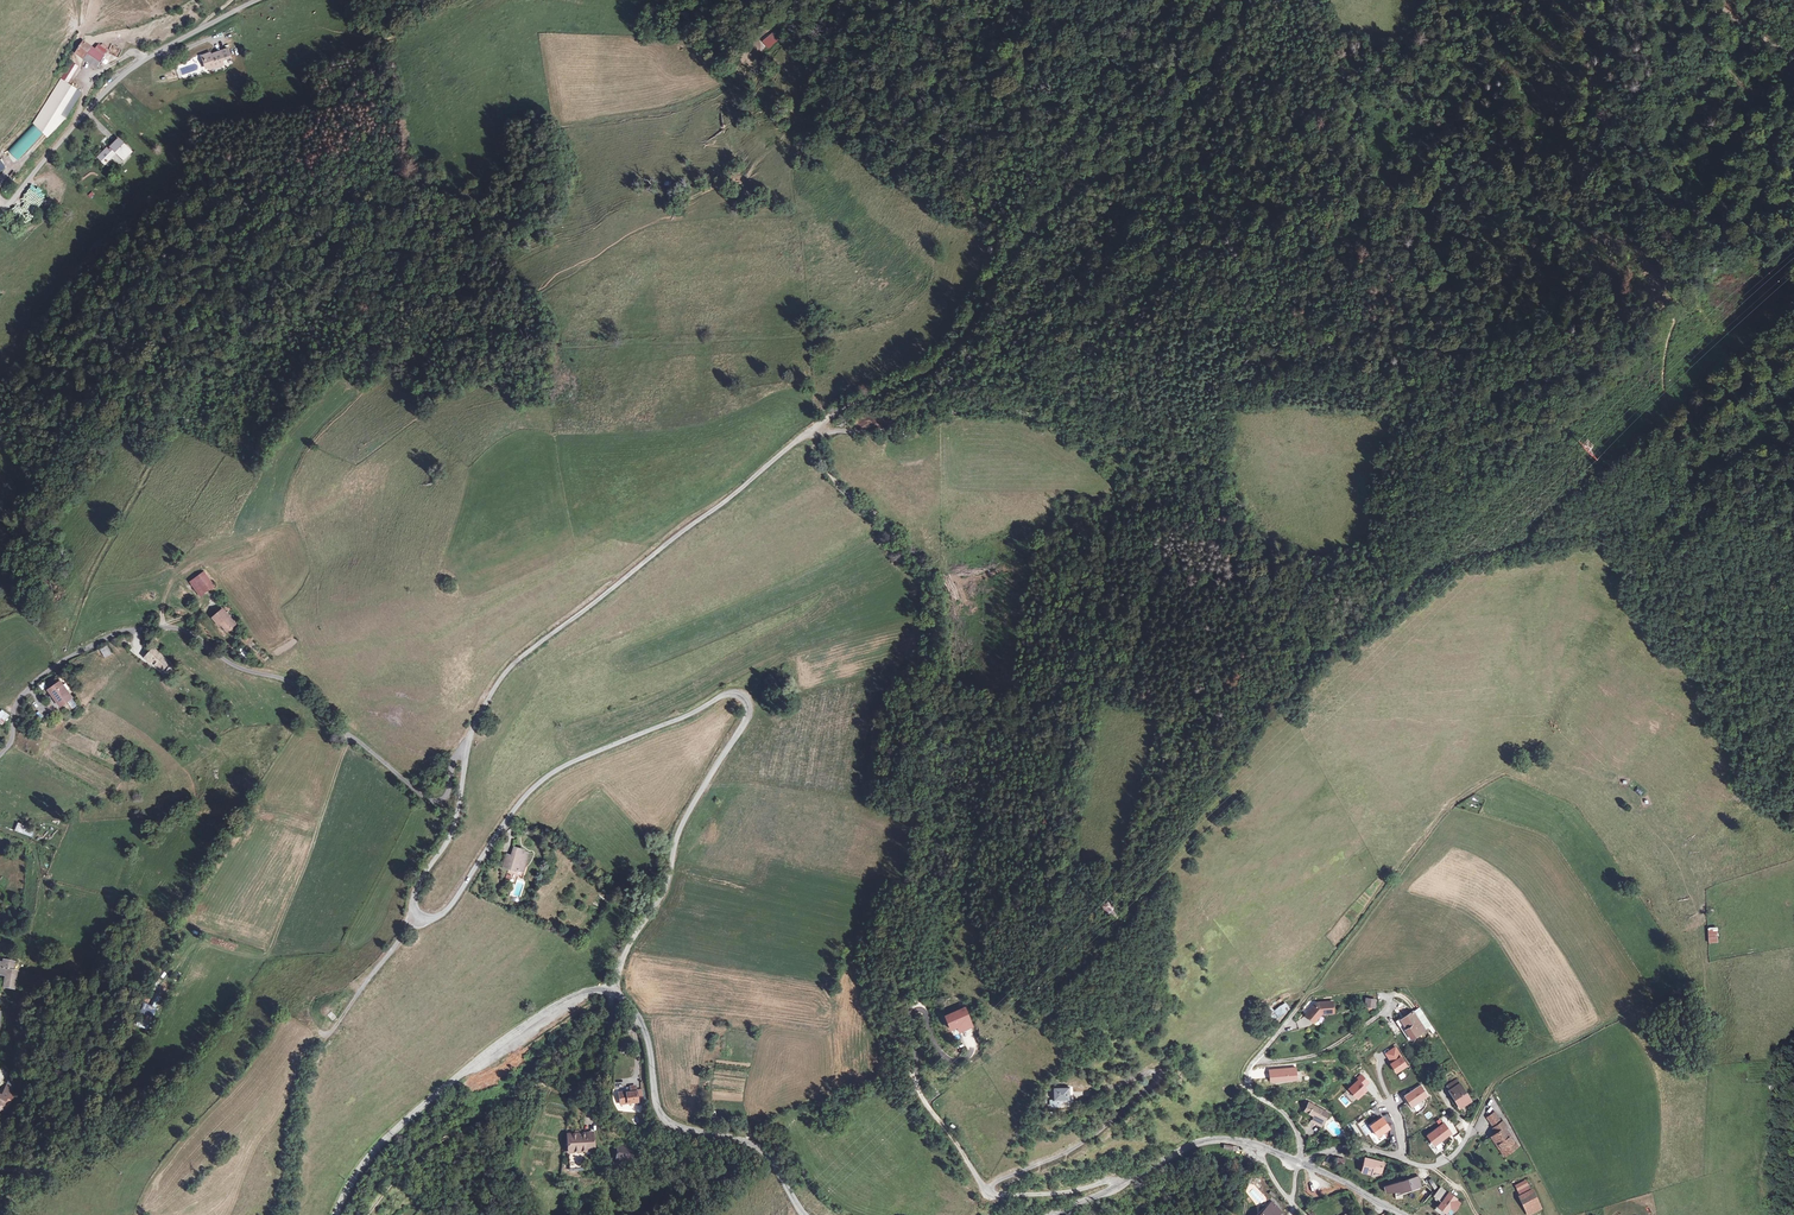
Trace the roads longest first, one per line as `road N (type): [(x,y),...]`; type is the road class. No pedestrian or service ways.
road 1 (track): [(1692,461),(1650,526),(1472,554),(1433,569),(1362,628),(1327,636),(1297,613),(1253,516),(1226,480),(1169,453),(1109,430),(994,405),(908,425),(811,431)]
road 2 (unclassified): [(465,747),(459,811),(414,900),(422,919),(453,902),(495,833),(551,773),(722,695),(748,703),(747,720),(688,812),(662,900),(611,992)]
road 3 (track): [(914,1058),(902,998),(912,936),(910,859),(935,692),(950,647),(945,592),(829,473),(811,431)]
road 4 (track): [(1252,0),(1192,113),(1145,157),(1084,185),(1046,214),(1012,253),(955,350),(811,431)]
road 5 (unclassified): [(0,754),(32,679),(68,652),(166,621),(294,675),(433,801),(448,793),(451,767),(465,747)]
road 6 (track): [(1440,1086),(1469,1130),(1495,1083),(1649,999),(1660,962),(1647,930),(1566,816),(1506,783),(1487,788),(1494,797)]
road 7 (track): [(1283,1029),(1447,808),(1535,757),(1610,781)]
road 8 (track): [(367,1214),(438,1142),(541,1083),(640,1135),(719,1137)]
road 9 (tertiary): [(337,1214),(375,1150),(494,1047),(563,1001),(611,992)]
road 10 (unclassified): [(0,213),(127,72),(258,0)]
road 11 (tertiary): [(611,992),(647,1037),(663,1117),(761,1150),(804,1214)]
road 12 (residential): [(1120,1184),(990,1193),(918,1091),(914,1058)]
road 13 (residential): [(1299,1163),(1343,1146),(1433,1166),(1454,1154),(1469,1130)]
road 14 (residential): [(1299,1163),(1298,1135),(1247,1075),(1283,1029)]
road 15 (track): [(1684,0),(1750,98),(1793,117)]
road 16 (track): [(319,1031),(327,1035),(418,917)]
road 17 (tertiary): [(1120,1184),(1190,1146),(1222,1139),(1254,1145)]

